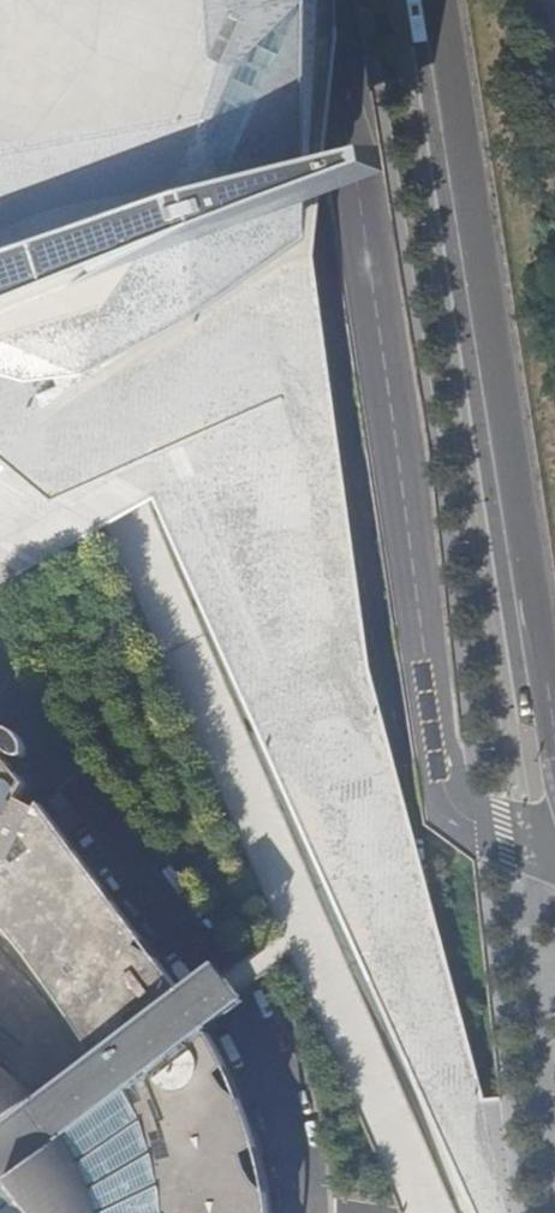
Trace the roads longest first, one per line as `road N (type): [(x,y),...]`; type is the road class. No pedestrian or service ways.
road 1 (primary): [(439,0),(554,740)]

